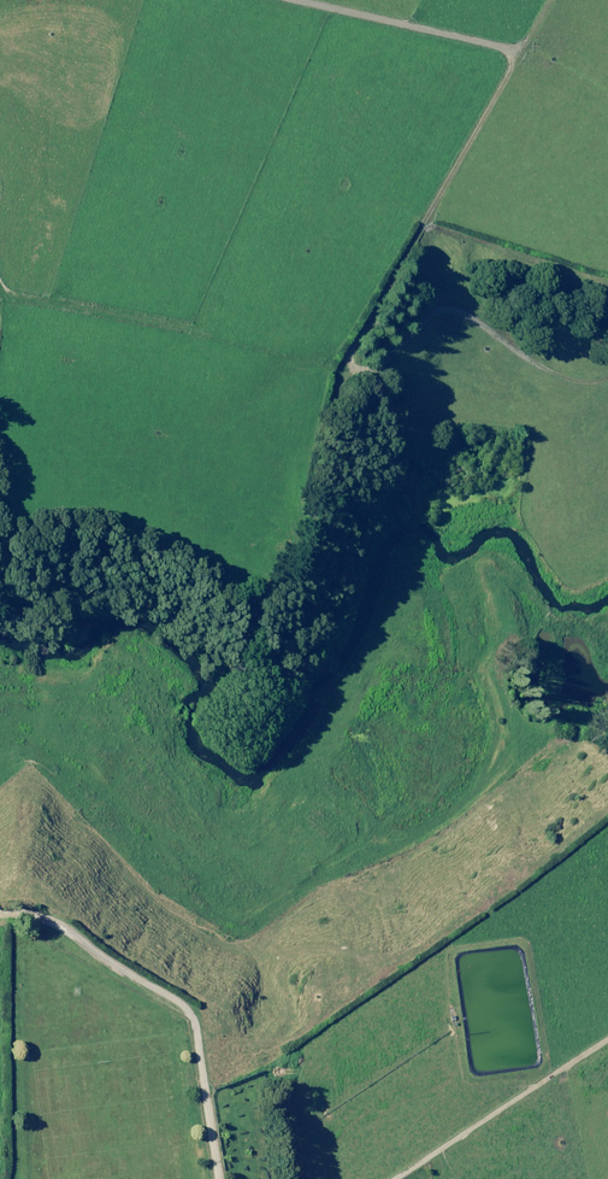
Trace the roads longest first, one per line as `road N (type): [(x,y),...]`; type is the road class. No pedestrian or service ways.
road 1 (track): [(221,1178),(209,1079),(127,1001),(0,940)]
road 2 (track): [(165,322),(1,279),(0,158)]
road 3 (track): [(399,1178),(607,1044)]
road 4 (track): [(321,0),(535,48)]

